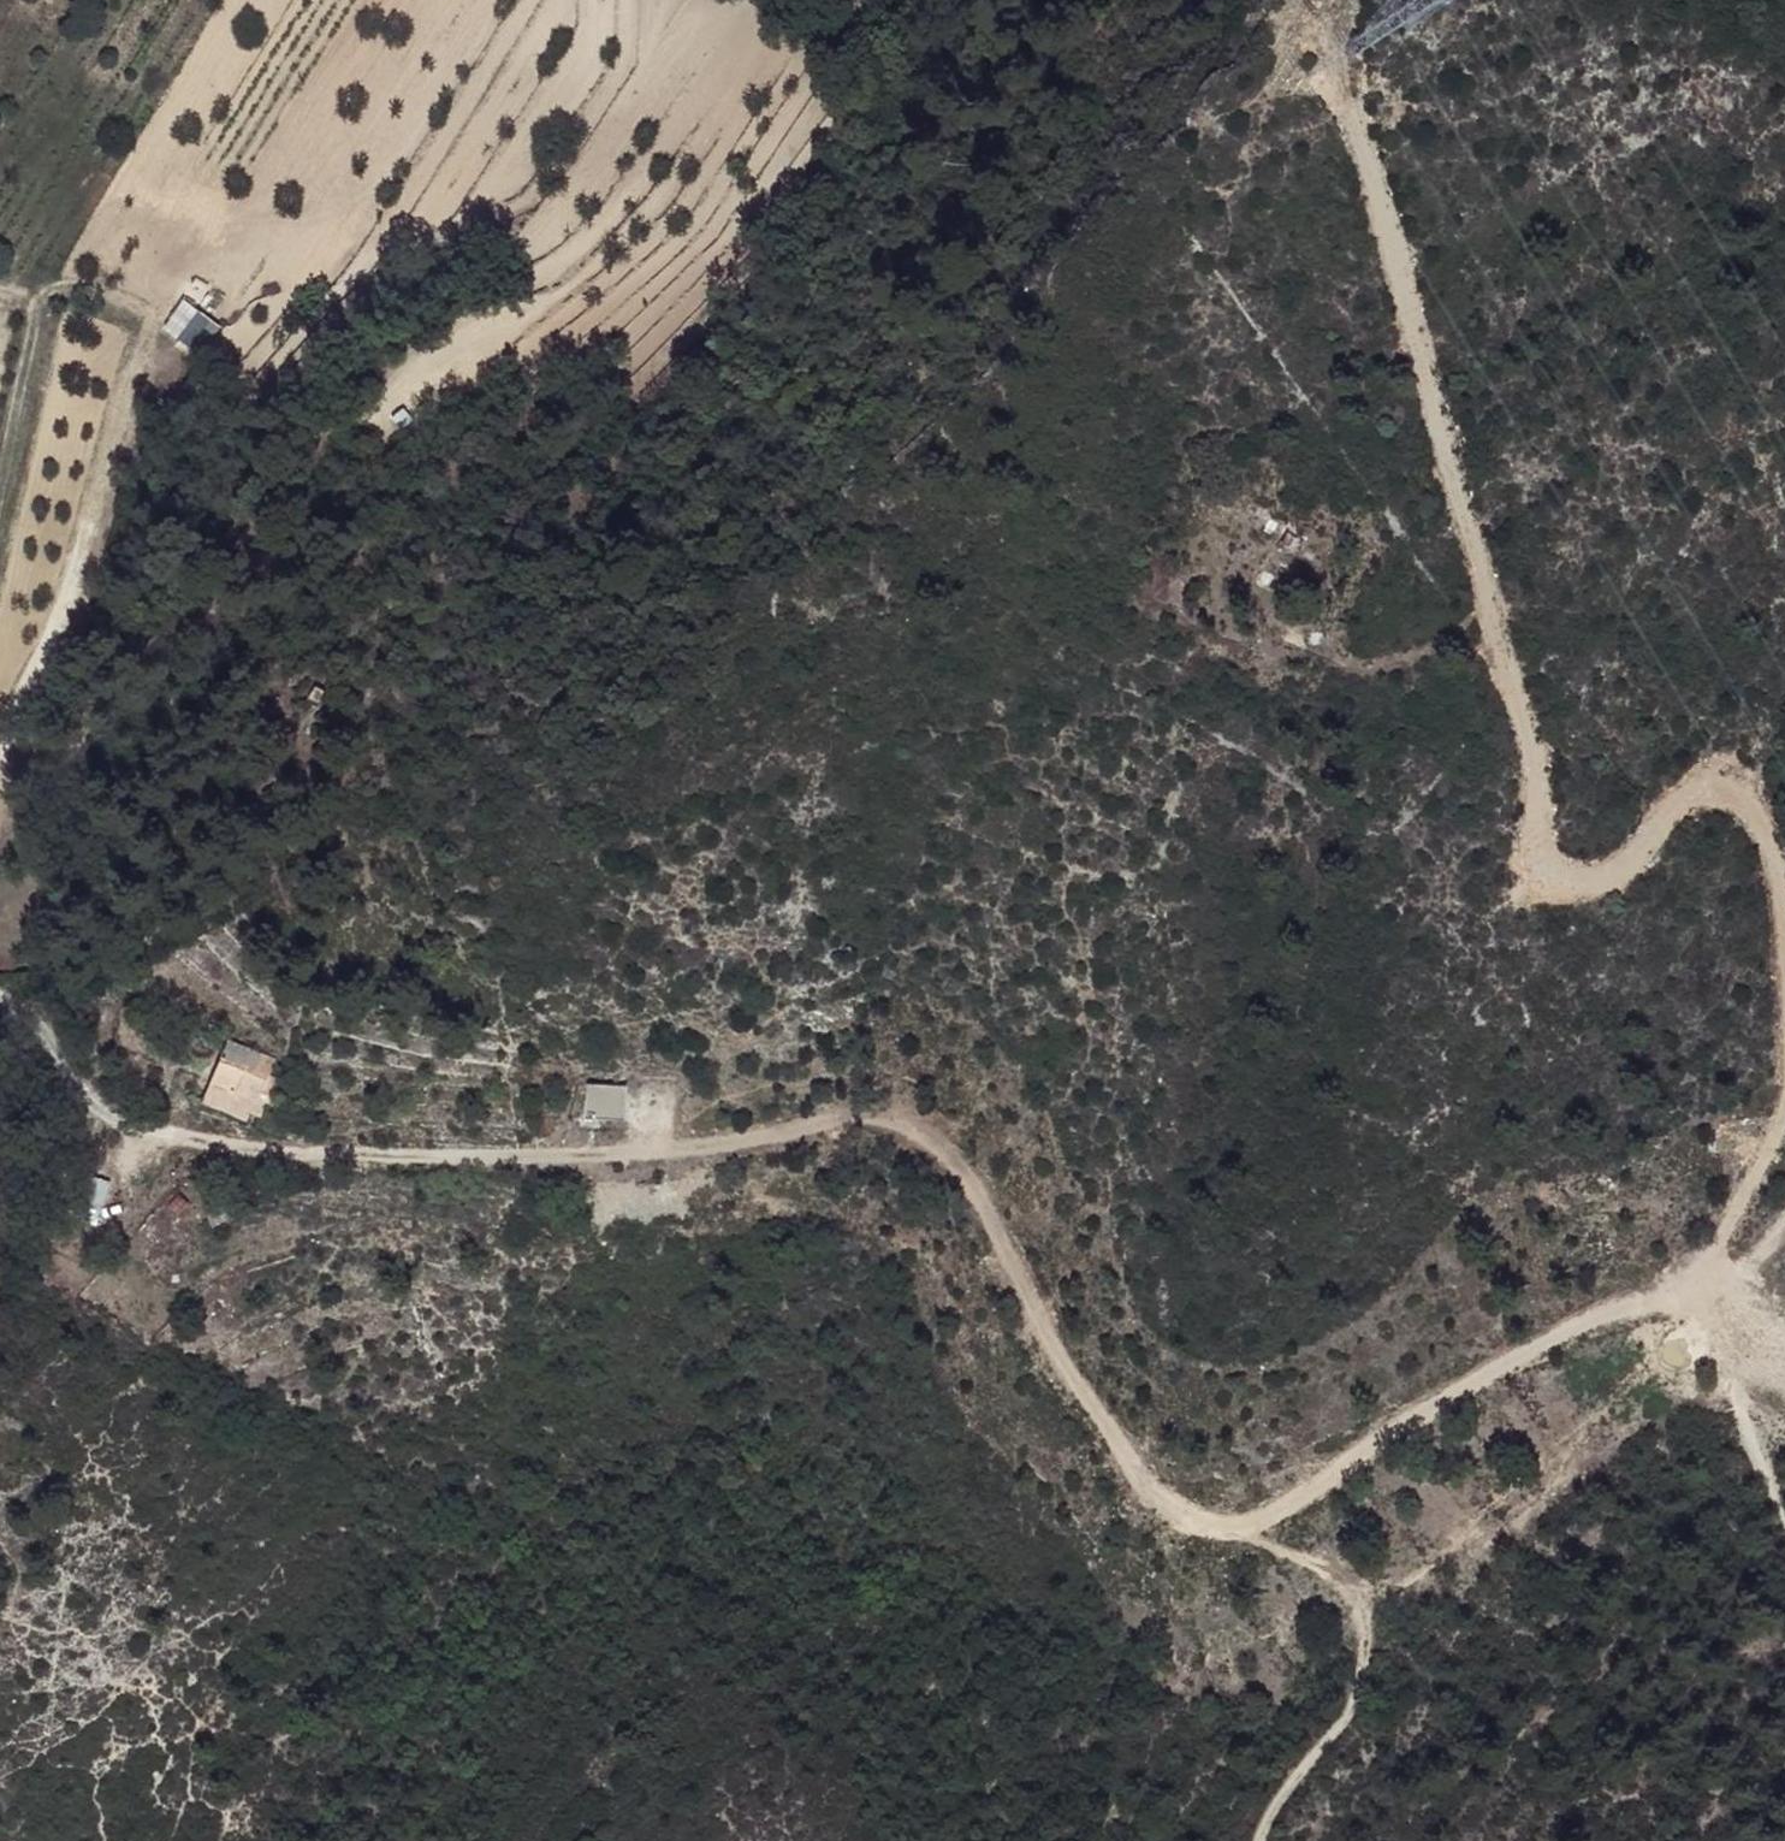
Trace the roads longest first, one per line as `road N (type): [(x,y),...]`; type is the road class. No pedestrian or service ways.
road 1 (track): [(1784,1118),(1720,1248),(1670,1298),(1599,1317),(1318,1492),(1245,1529),(1200,1524),(1163,1496),(1108,1428),(981,1195),(944,1147),(905,1126),(856,1125),(692,1154),(485,1162),(213,1144),(143,1126),(87,1097),(39,1034),(0,1001)]
road 2 (track): [(1293,70),(1343,110),(1377,192),(1514,695),(1548,861),(1582,880),(1613,872),(1678,807),(1713,791),(1746,807),(1781,878),(1784,935)]
road 3 (track): [(1784,1531),(1736,1407),(1670,1298)]
road 4 (track): [(1670,1298),(1722,1291),(1761,1266),(1784,1238)]
road 5 (track): [(1670,1298),(1784,1339)]

